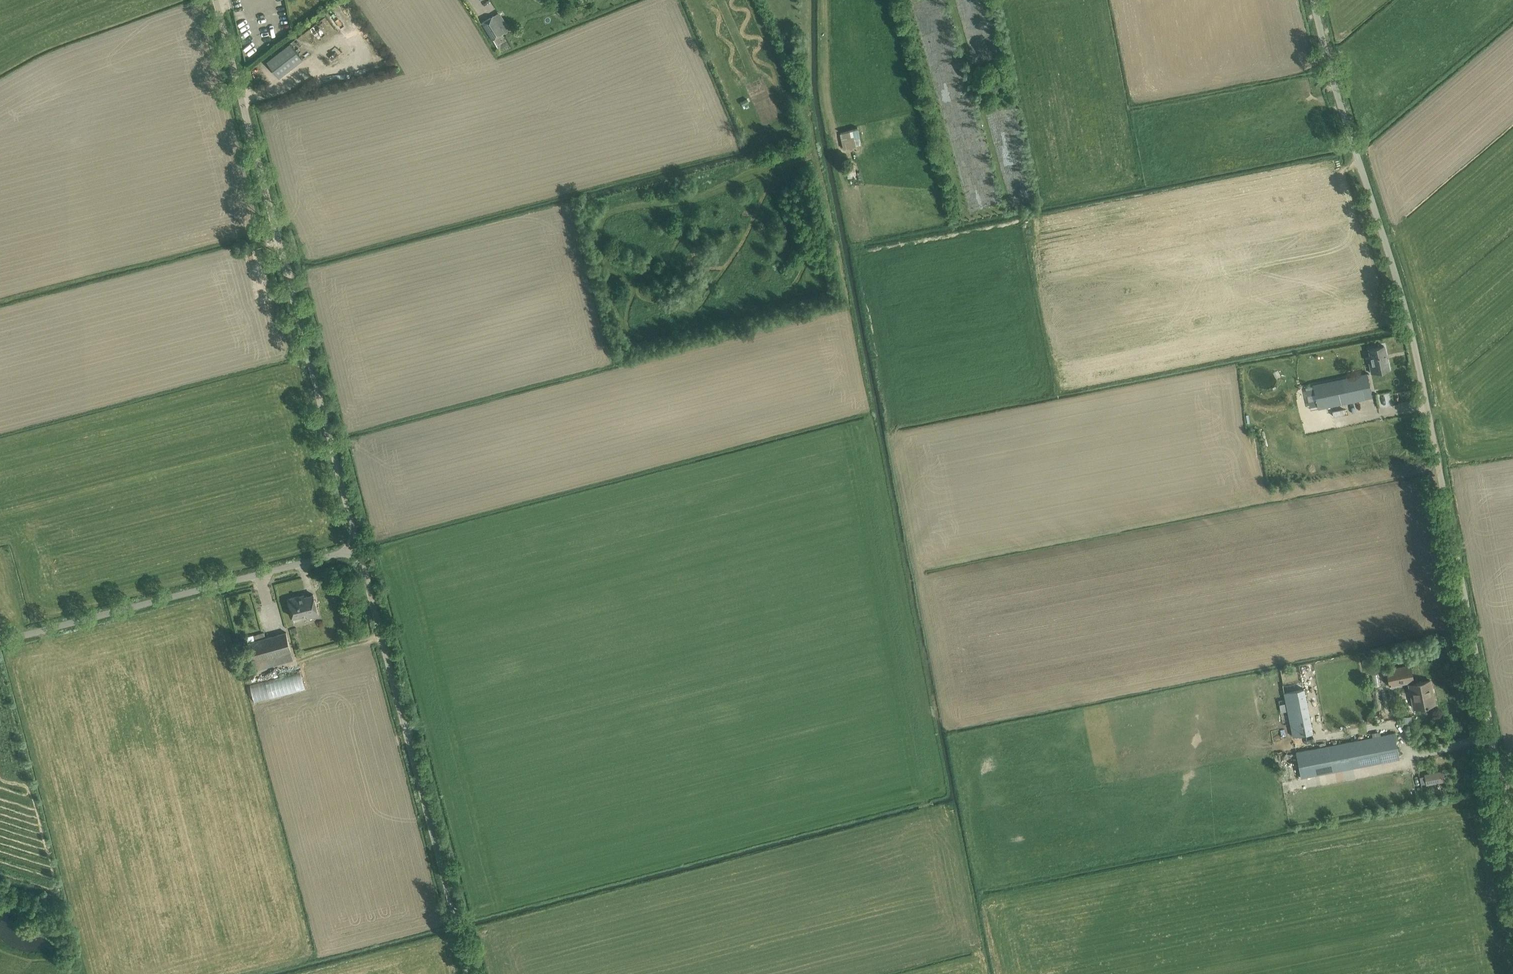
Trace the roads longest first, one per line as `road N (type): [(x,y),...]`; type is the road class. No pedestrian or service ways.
road 1 (unclassified): [(1499,773),(1405,300),(1313,0)]
road 2 (unclassified): [(359,549),(213,0)]
road 3 (unclassified): [(469,973),(359,549)]
road 4 (unclassified): [(359,549),(0,637)]

